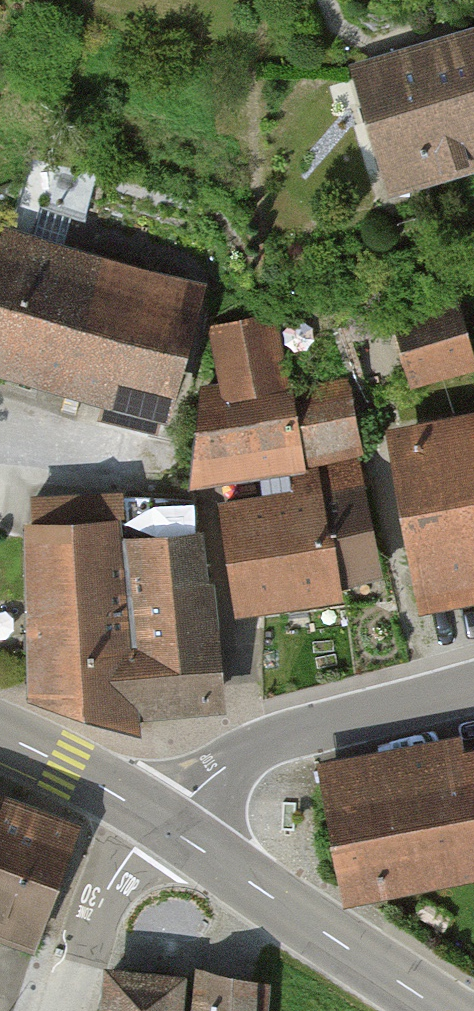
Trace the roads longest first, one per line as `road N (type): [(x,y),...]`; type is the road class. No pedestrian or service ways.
road 1 (tertiary): [(473,684),(283,738),(213,776),(159,820)]
road 2 (primary): [(159,820),(443,1010)]
road 3 (residential): [(64,1010),(109,886),(159,820)]
road 4 (primary): [(0,736),(159,820)]

